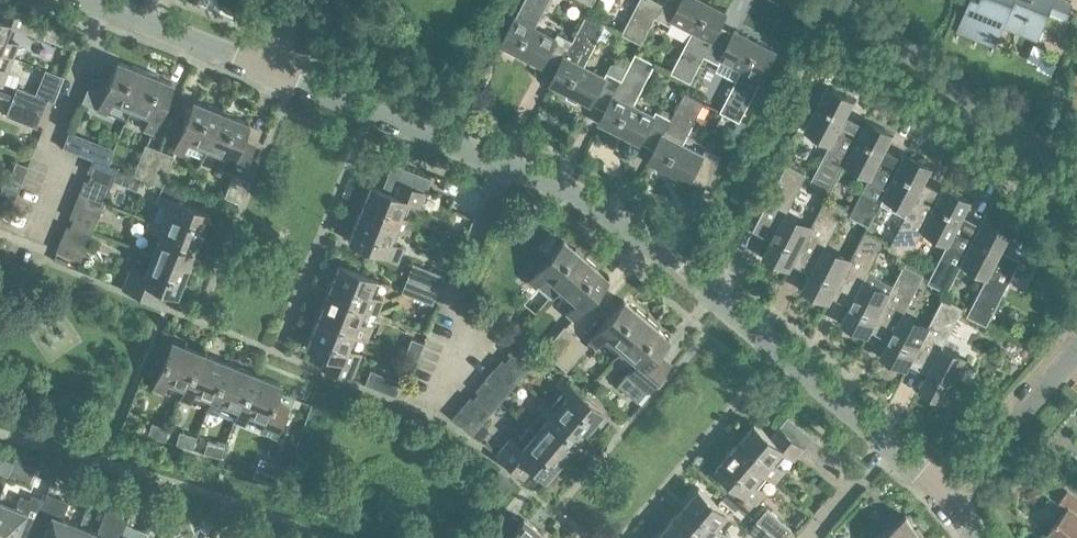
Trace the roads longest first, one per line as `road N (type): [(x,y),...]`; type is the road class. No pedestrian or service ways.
road 1 (unclassified): [(890,446),(659,251),(589,204),(272,73)]
road 2 (residential): [(100,3),(45,151),(75,165),(45,236)]
road 3 (residential): [(848,0),(1037,159)]
road 4 (residential): [(1076,353),(956,501)]
road 5 (unclassified): [(272,73),(100,3)]
road 6 (residential): [(808,537),(890,446)]

